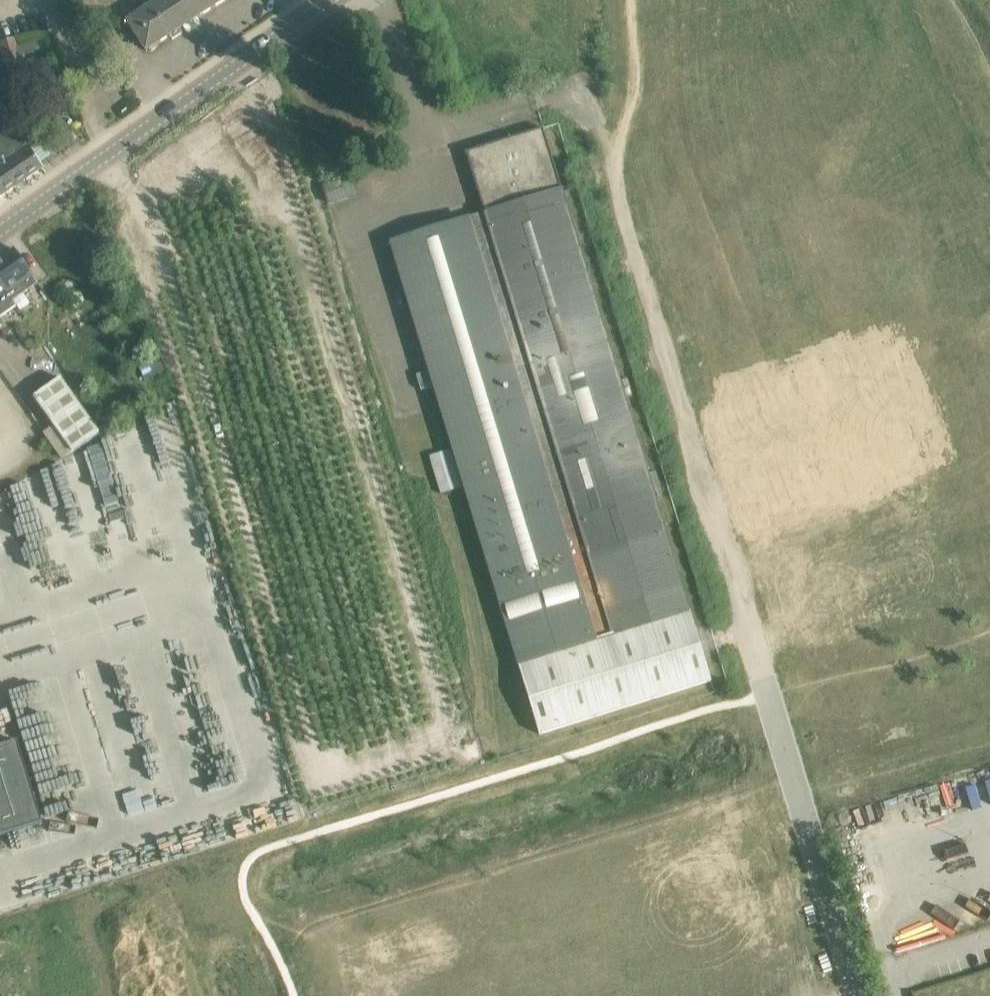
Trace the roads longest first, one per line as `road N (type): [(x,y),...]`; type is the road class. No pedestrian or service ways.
road 1 (unclassified): [(862,995),(613,158)]
road 2 (unclassified): [(0,230),(334,0)]

